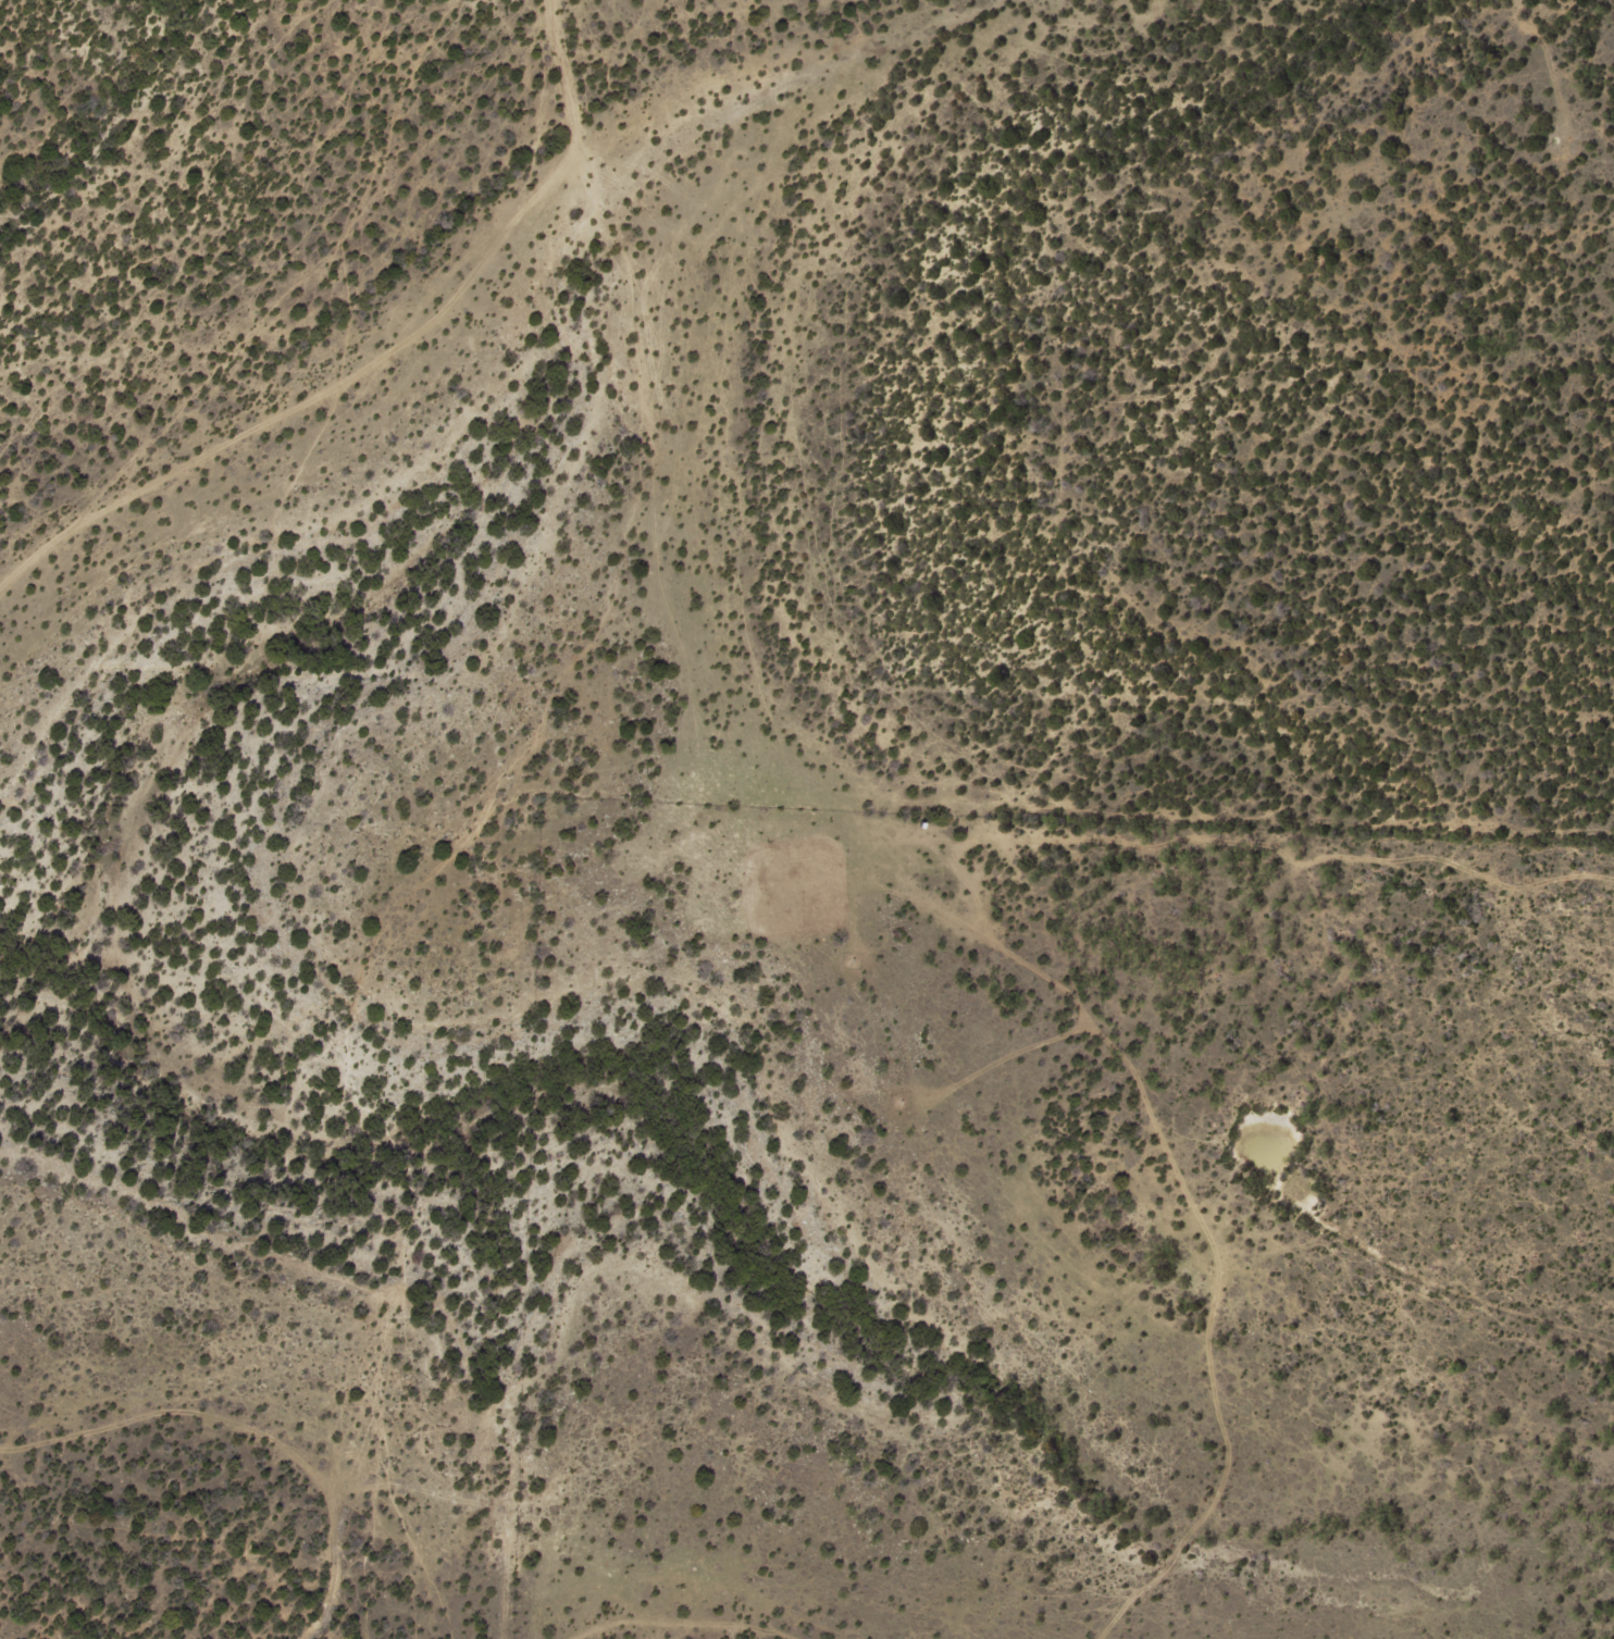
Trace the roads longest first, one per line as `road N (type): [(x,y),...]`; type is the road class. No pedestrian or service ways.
road 1 (residential): [(0,622),(325,451),(450,353),(526,265),(660,0)]
road 2 (residential): [(0,1441),(293,1441),(385,1501),(385,1577),(349,1638)]

